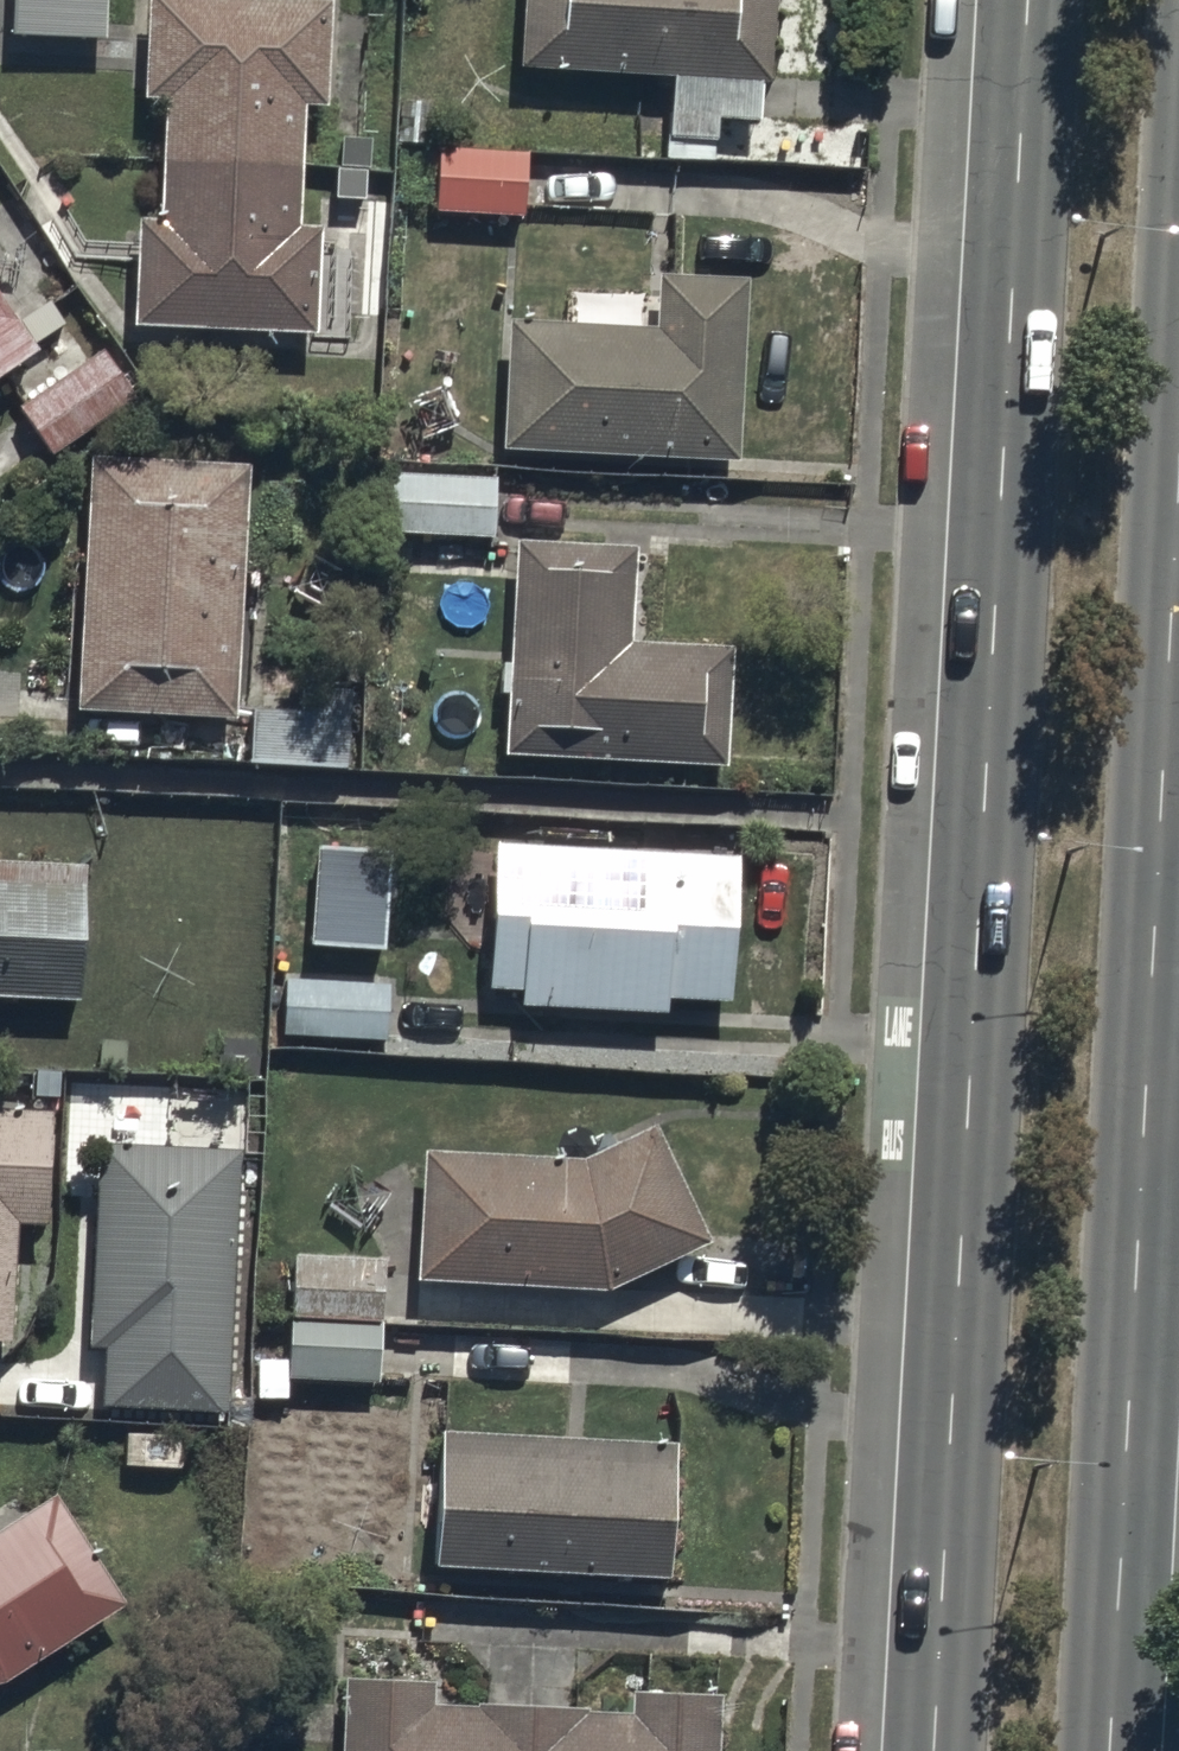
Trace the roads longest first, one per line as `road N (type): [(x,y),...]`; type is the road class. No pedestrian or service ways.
road 1 (secondary): [(935,1750),(1027,0)]
road 2 (secondary): [(1178,532),(1113,1750)]

